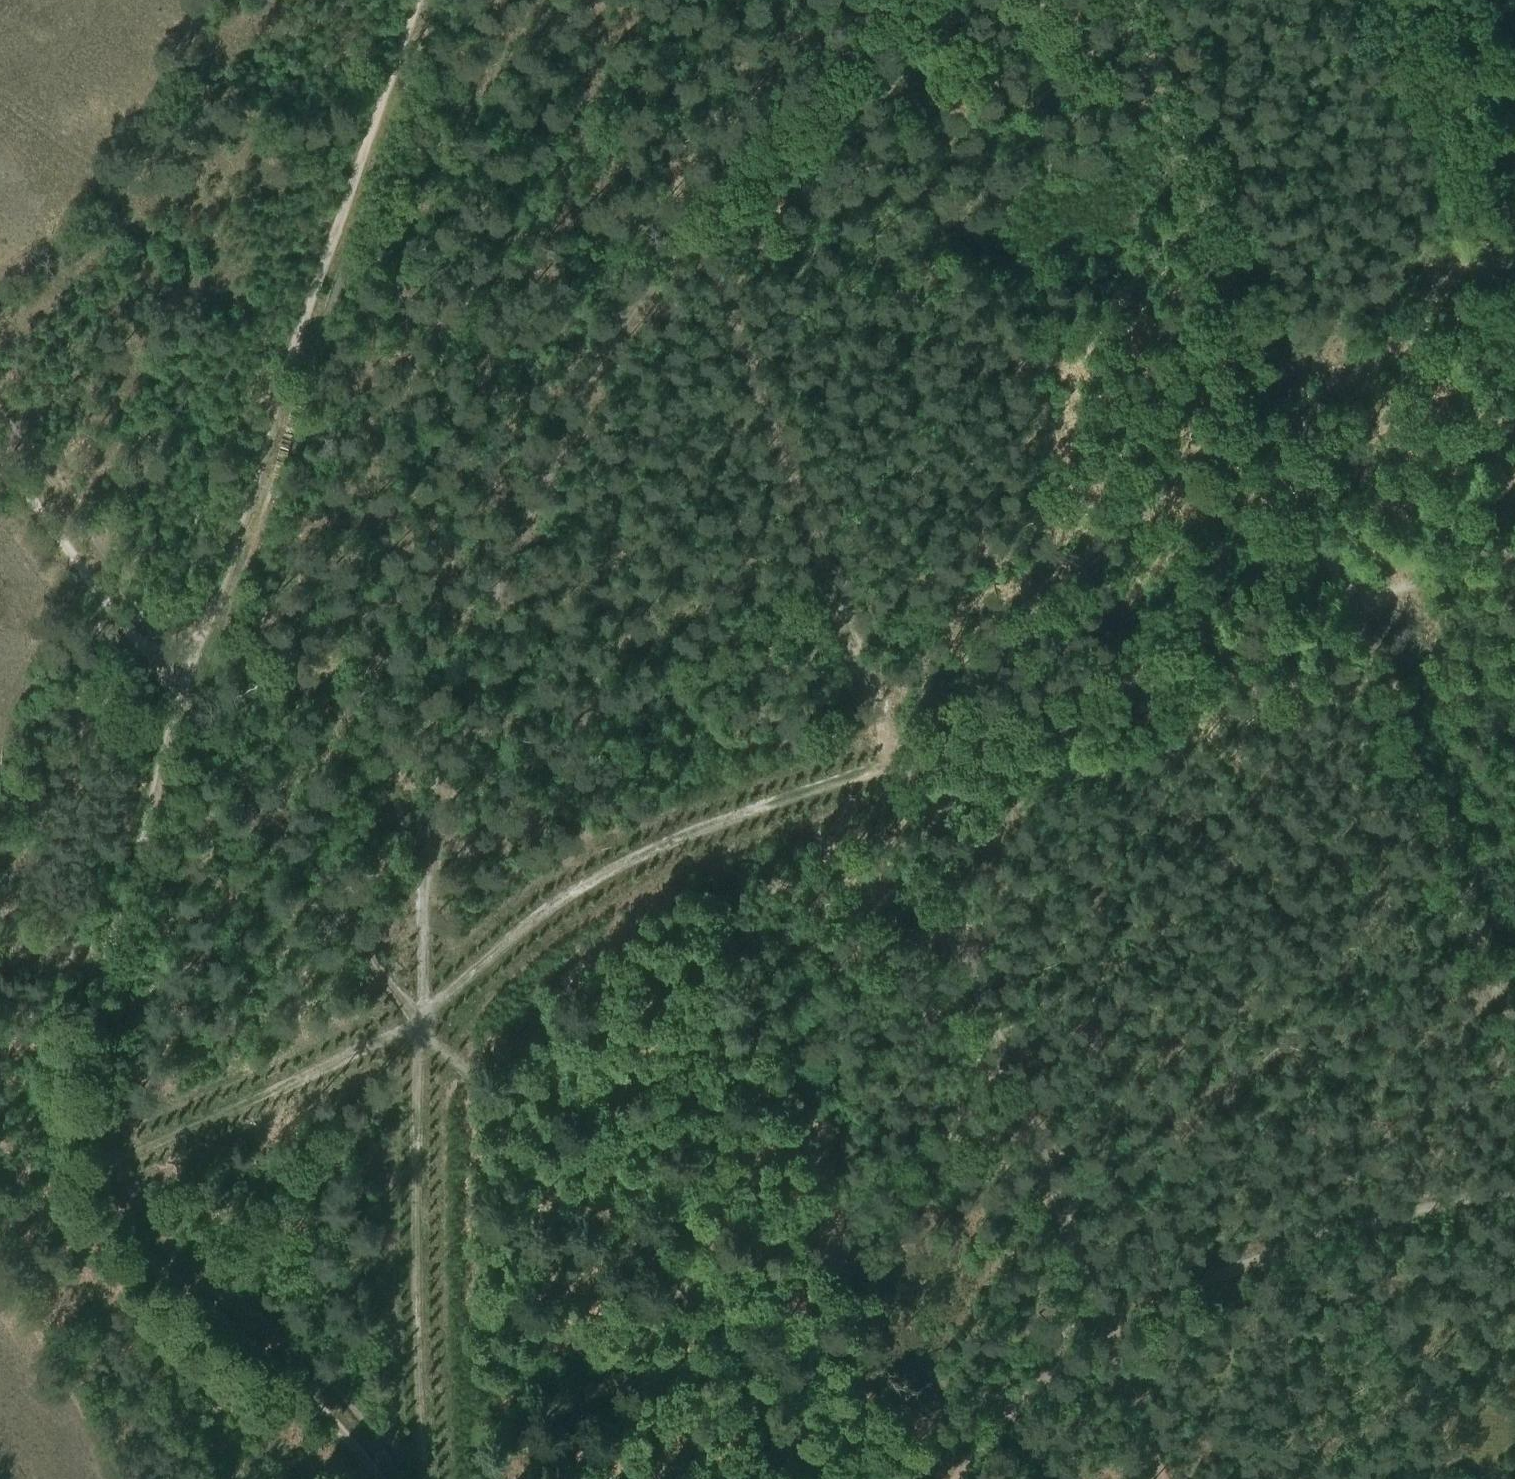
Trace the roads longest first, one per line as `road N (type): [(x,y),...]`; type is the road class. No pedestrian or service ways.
road 1 (track): [(894,0),(685,236),(607,353),(493,605),(434,782),(423,1000),(415,1026),(420,1478)]
road 2 (track): [(623,0),(650,114),(1161,1478)]
road 3 (track): [(97,1168),(415,1026),(538,917),(613,868),(704,829),(1514,547)]
road 4 (track): [(1123,0),(1514,1048)]
road 5 (track): [(417,0),(182,695)]
road 6 (track): [(1514,1189),(1285,1246),(1151,1308),(1040,1382),(958,1478)]
road 7 (track): [(415,1026),(628,1230),(814,1478)]
road 8 (track): [(94,1055),(93,1141),(116,1212),(145,1253),(282,1367),(383,1478)]
road 9 (track): [(416,1021),(182,695)]
road 10 (track): [(182,695),(94,1055)]
road 11 (track): [(1514,277),(1383,0)]
road 12 (track): [(0,456),(182,695)]

